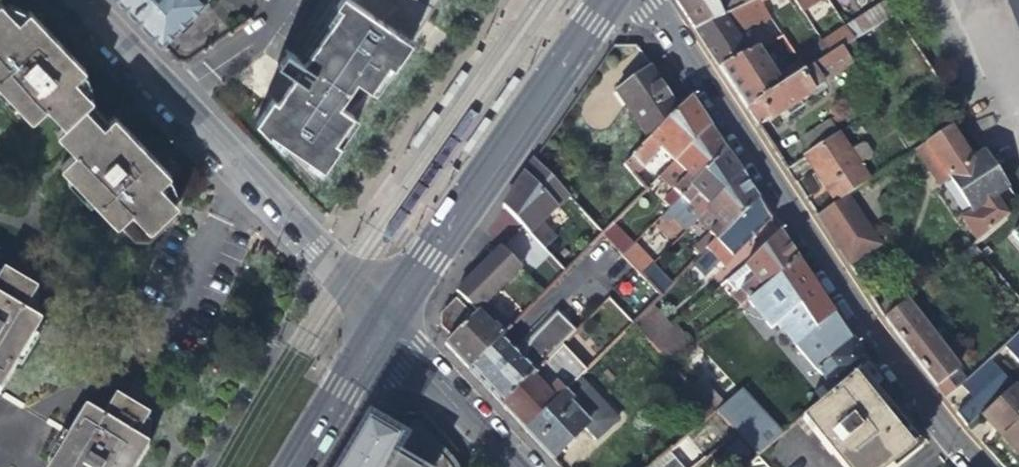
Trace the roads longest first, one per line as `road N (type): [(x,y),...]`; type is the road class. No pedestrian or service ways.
road 1 (residential): [(976,466),(895,376),(640,0)]
road 2 (secondary): [(376,329),(602,0)]
road 3 (residential): [(376,329),(164,104)]
road 4 (residential): [(505,466),(376,329)]
road 5 (residential): [(164,104),(290,0)]
road 6 (secondary): [(292,466),(376,329)]
road 7 (residential): [(164,104),(66,0)]

